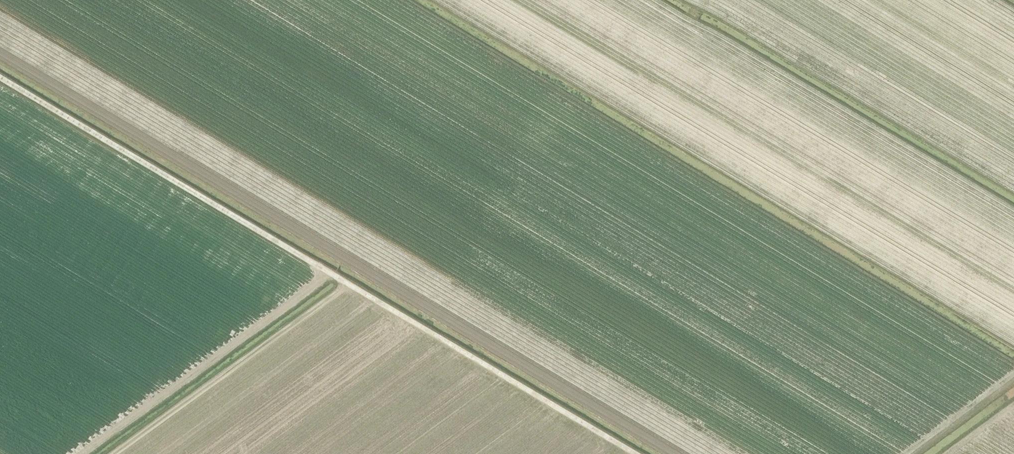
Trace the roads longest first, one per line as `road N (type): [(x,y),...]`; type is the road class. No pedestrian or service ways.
road 1 (track): [(632,453),(0,79)]
road 2 (track): [(84,453),(329,274)]

